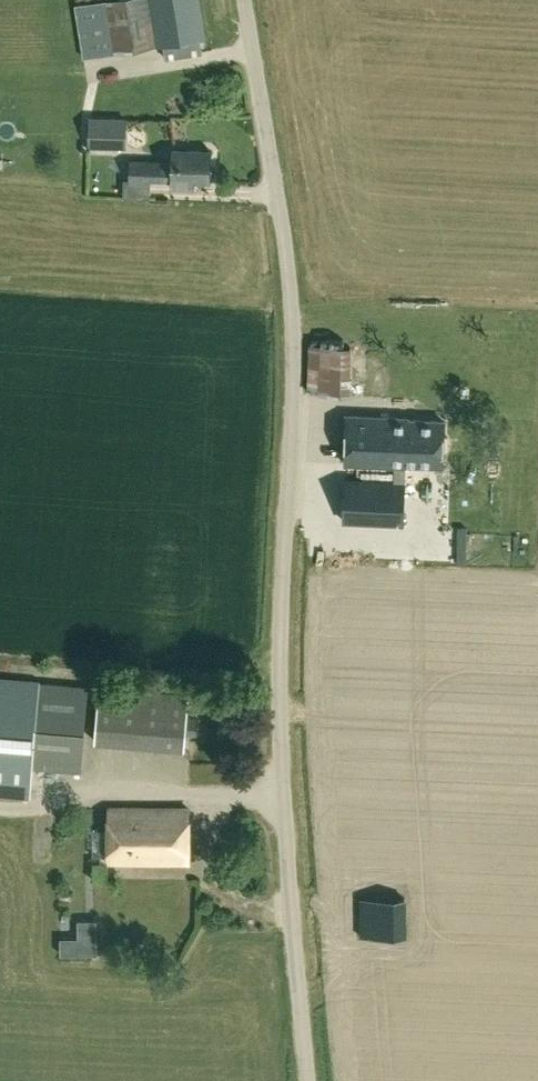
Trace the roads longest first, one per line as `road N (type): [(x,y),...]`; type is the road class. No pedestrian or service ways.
road 1 (unclassified): [(311,1080),(277,733),(290,273),(241,0)]

